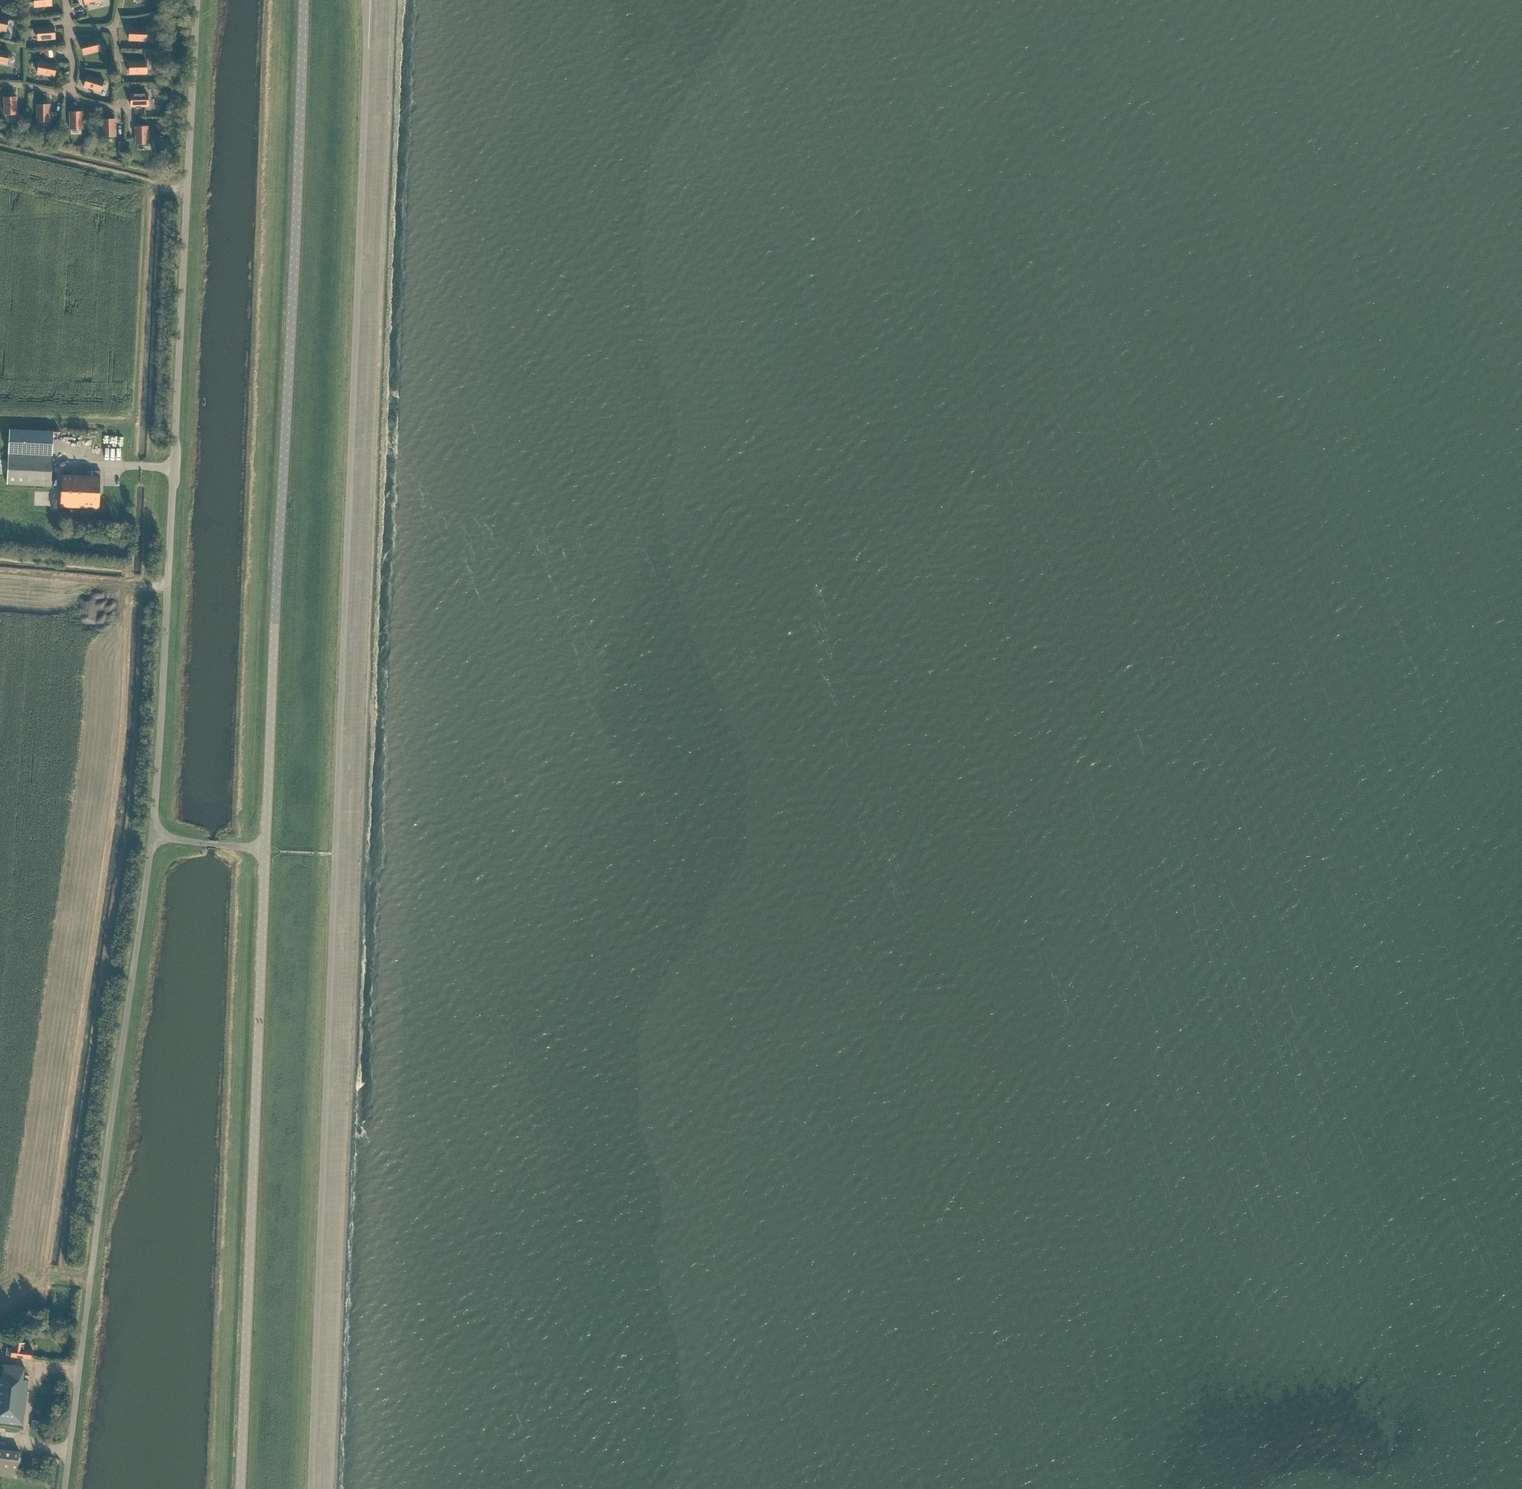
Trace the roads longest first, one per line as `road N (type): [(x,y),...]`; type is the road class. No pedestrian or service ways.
road 1 (tertiary): [(265,850),(301,0)]
road 2 (unclassified): [(153,835),(198,0)]
road 3 (unclassified): [(65,1488),(153,835)]
road 4 (tertiary): [(240,1488),(265,850)]

